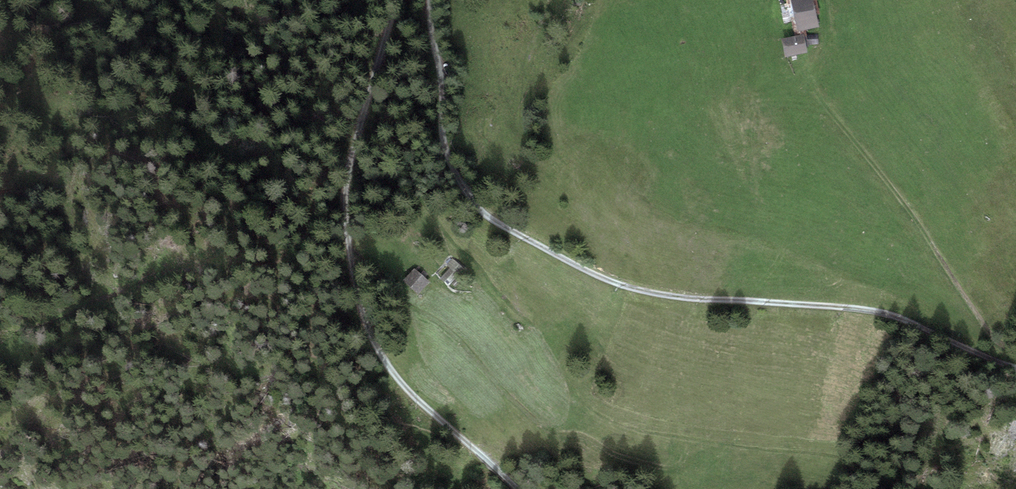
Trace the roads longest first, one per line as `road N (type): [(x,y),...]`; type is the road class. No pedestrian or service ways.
road 1 (track): [(1015,368),(872,310),(687,298),(621,285),(505,227),(472,199),(444,149),(431,0)]
road 2 (track): [(394,0),(345,185),(361,309),(381,360),(519,488)]
road 3 (track): [(1015,351),(992,337),(911,213),(805,79)]

